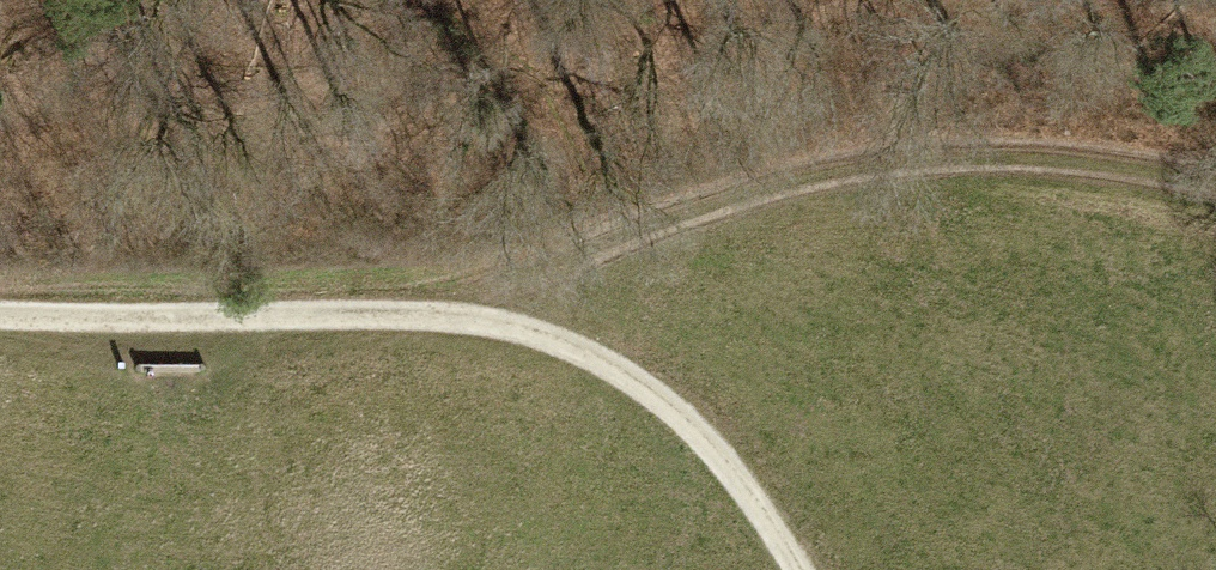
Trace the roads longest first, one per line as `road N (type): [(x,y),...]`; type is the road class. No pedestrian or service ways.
road 1 (track): [(0,308),(488,314),(638,374),(764,486),(808,569)]
road 2 (track): [(488,314),(566,235),(852,169),(1179,186)]

